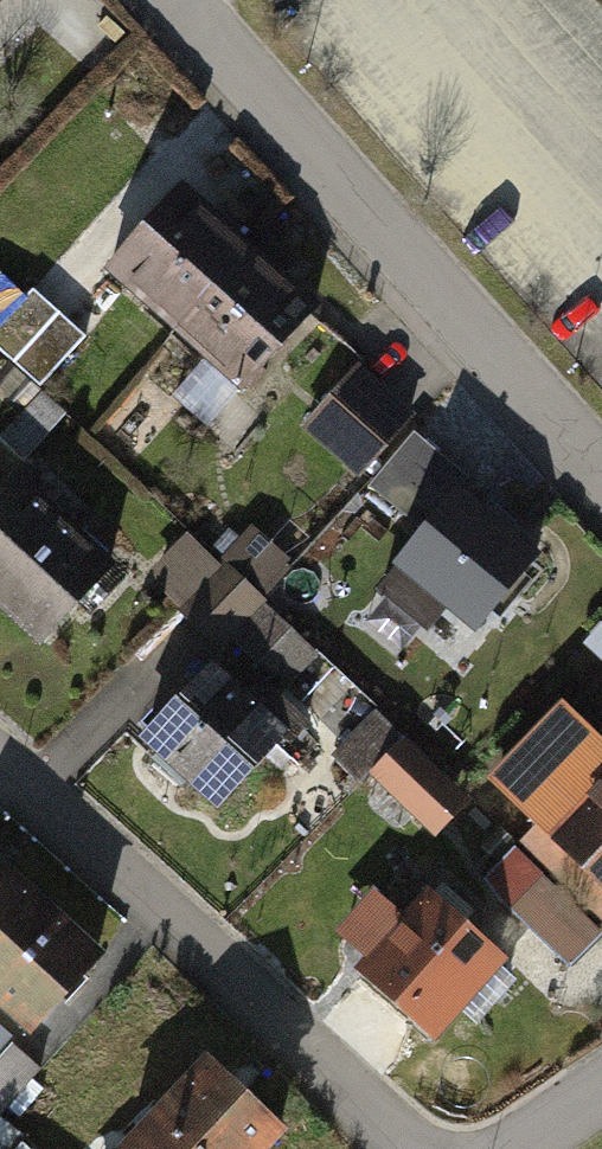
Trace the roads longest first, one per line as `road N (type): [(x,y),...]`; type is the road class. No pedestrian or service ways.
road 1 (residential): [(172,0),(601,435)]
road 2 (residential): [(0,775),(262,1016),(390,1148)]

